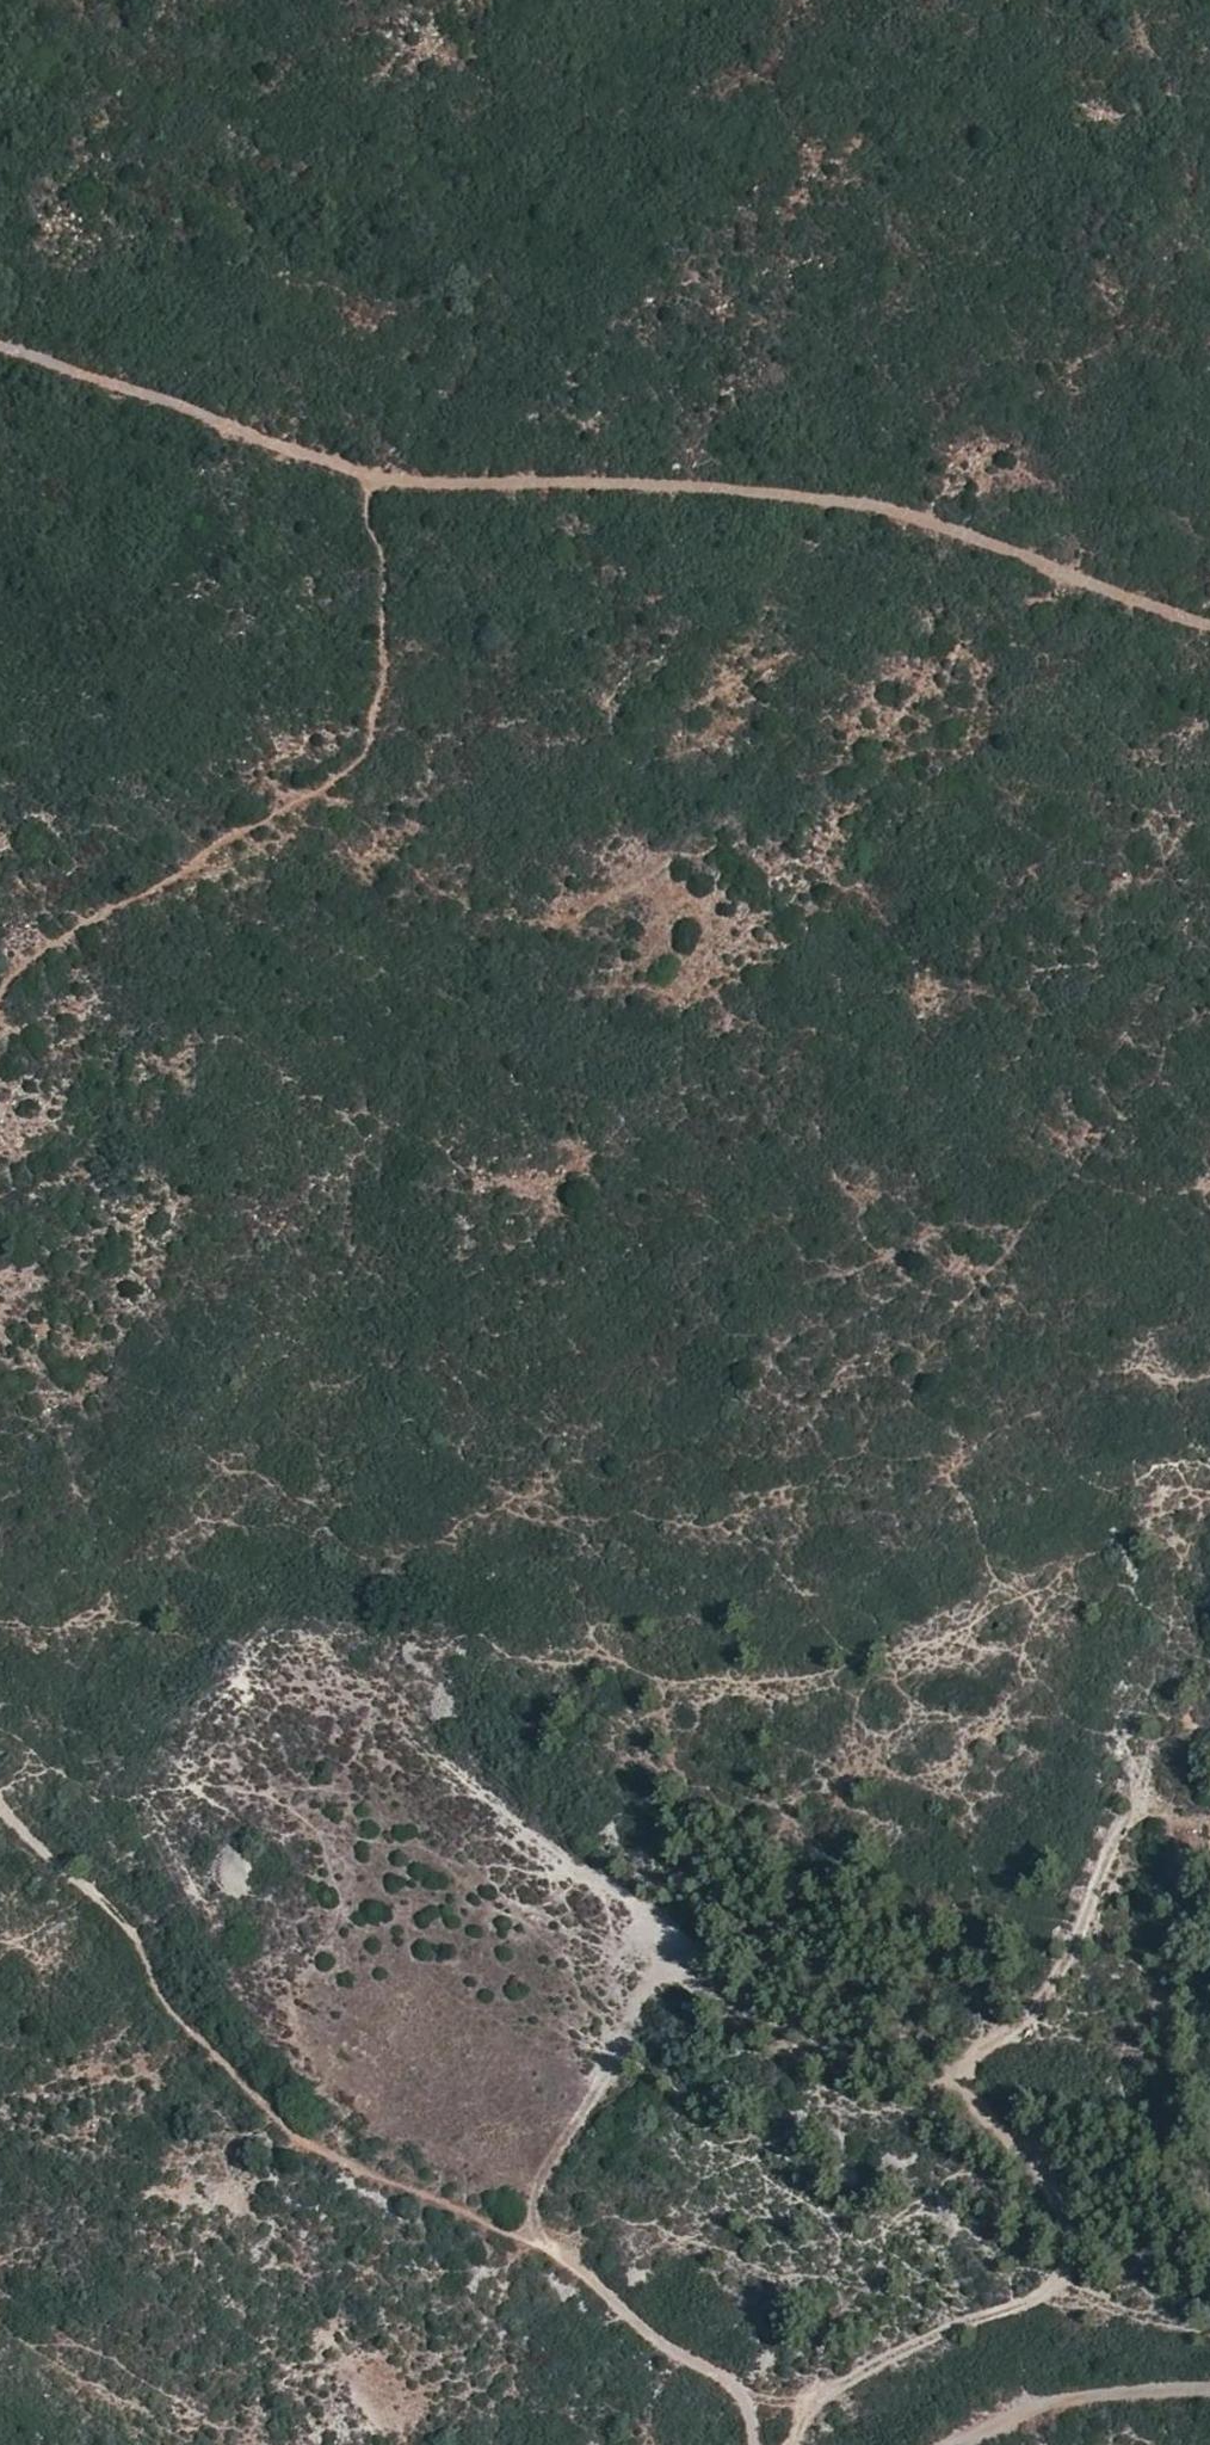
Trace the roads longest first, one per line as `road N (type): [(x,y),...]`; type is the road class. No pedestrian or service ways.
road 1 (track): [(782,2444),(857,2378),(962,2327),(1032,2304),(1054,2285),(1069,2247),(1037,2165),(977,2106),(975,2072),(1066,1964),(1154,1758)]
road 2 (track): [(0,1810),(108,1904),(148,1957),(180,2018),(292,2136),(419,2199),(511,2237),(545,2241)]
road 3 (track): [(535,2204),(545,2241),(658,2343),(722,2377),(751,2405),(756,2444)]

